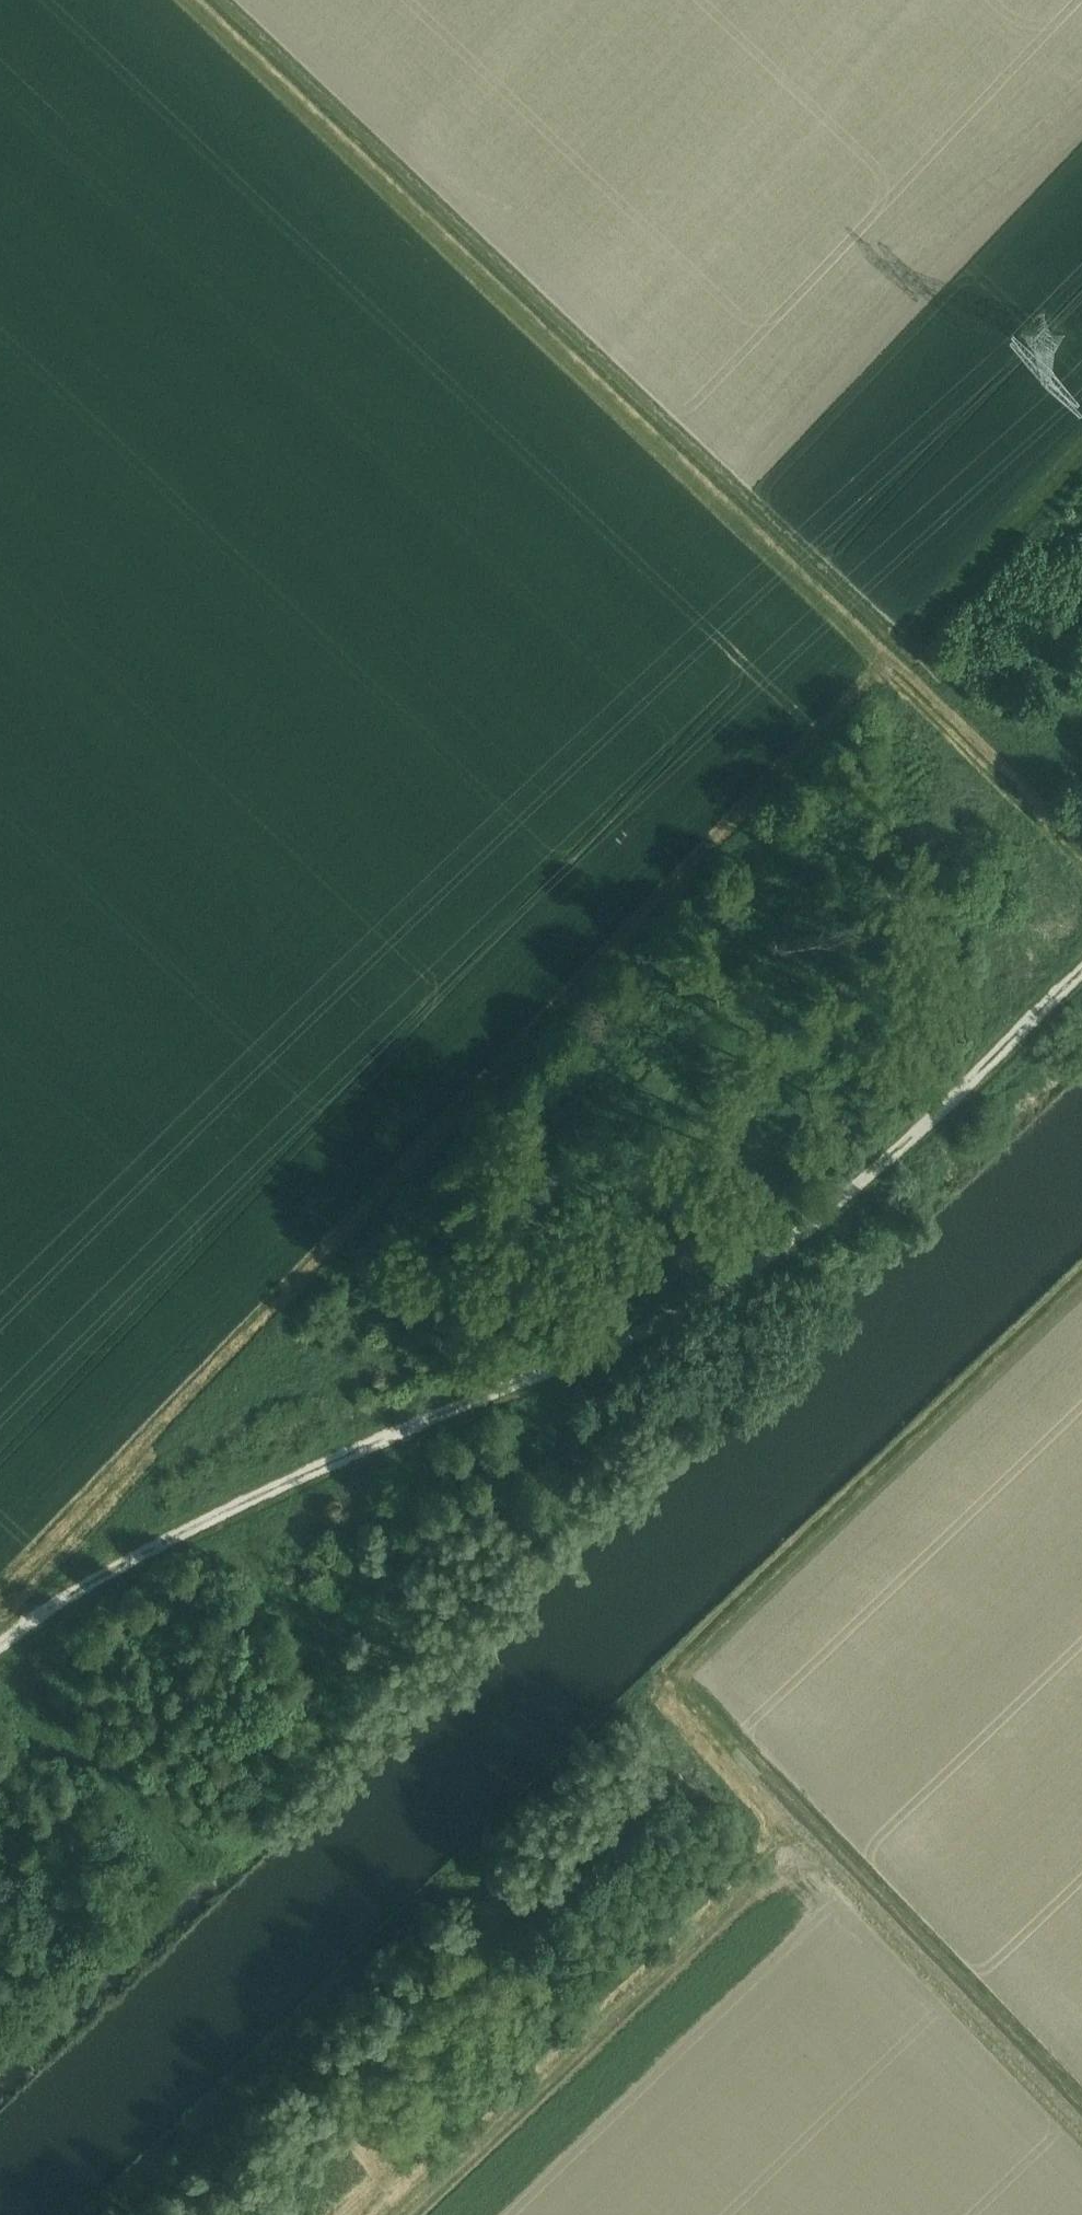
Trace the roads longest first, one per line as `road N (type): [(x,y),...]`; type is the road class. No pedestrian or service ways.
road 1 (track): [(0,1639),(96,1577),(291,1480),(535,1375),(673,1329),(787,1243),(1081,964)]

